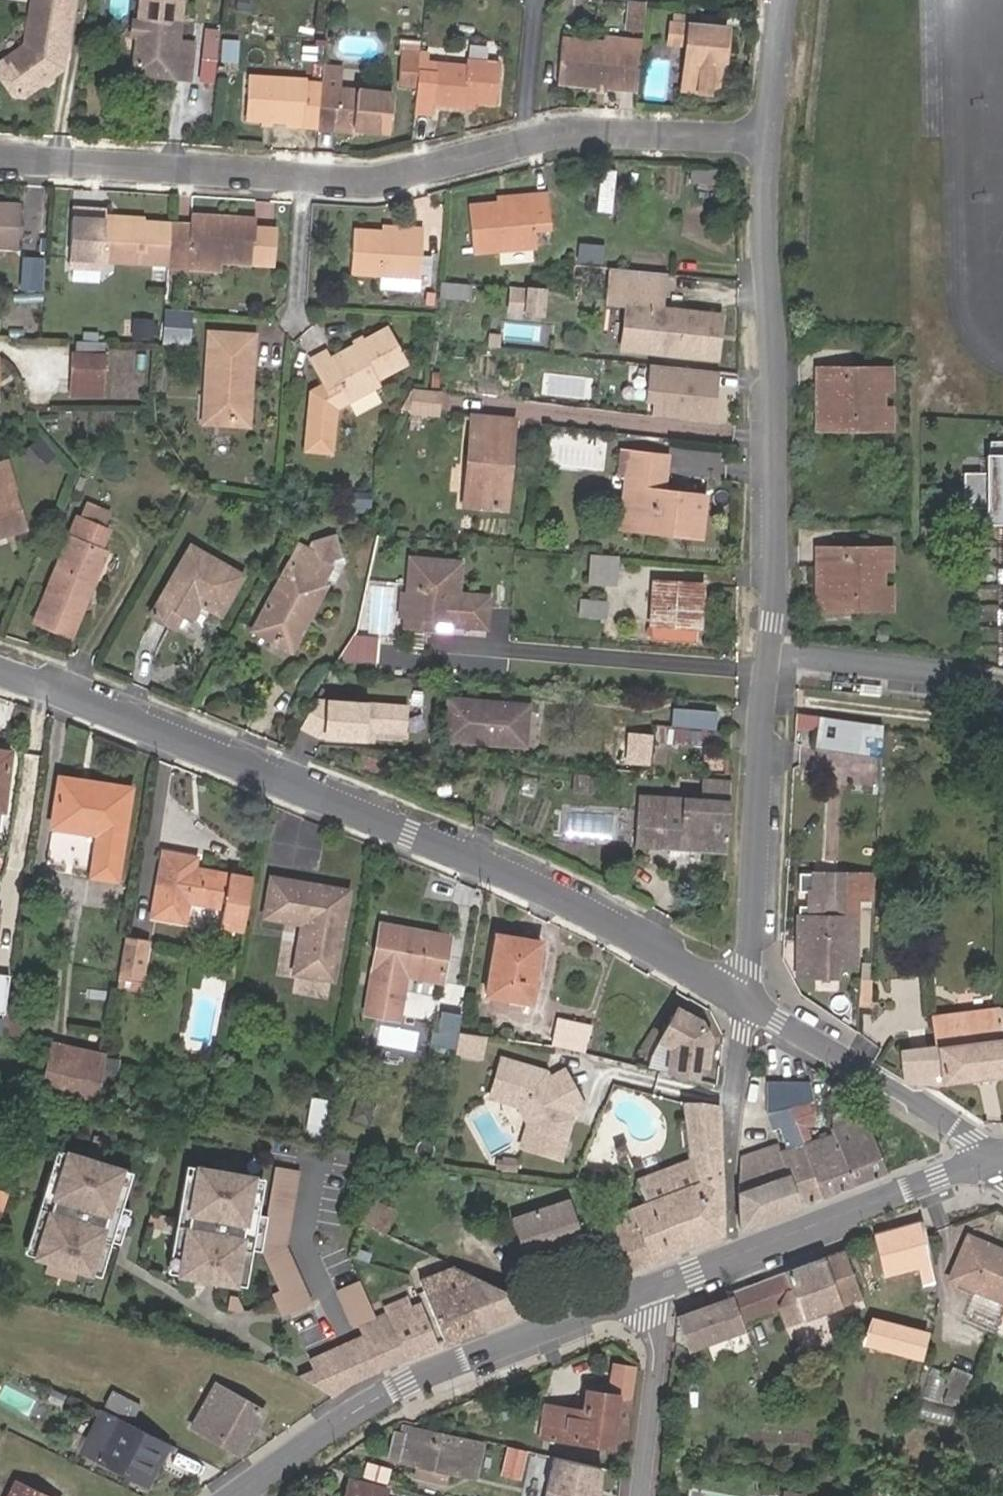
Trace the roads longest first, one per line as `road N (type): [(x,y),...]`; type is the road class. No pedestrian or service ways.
road 1 (residential): [(766,134),(774,546),(744,998)]
road 2 (residential): [(0,669),(472,855),(744,998)]
road 3 (residential): [(0,160),(391,179),(579,133),(766,134)]
road 4 (unclassified): [(658,1286),(405,1384),(234,1495)]
road 5 (unclassified): [(992,1158),(658,1286)]
road 6 (residential): [(744,998),(971,1137),(992,1158)]
road 7 (residential): [(645,1495),(658,1286)]
road 8 (residential): [(744,998),(730,1158)]
road 9 (residential): [(783,0),(766,134)]

